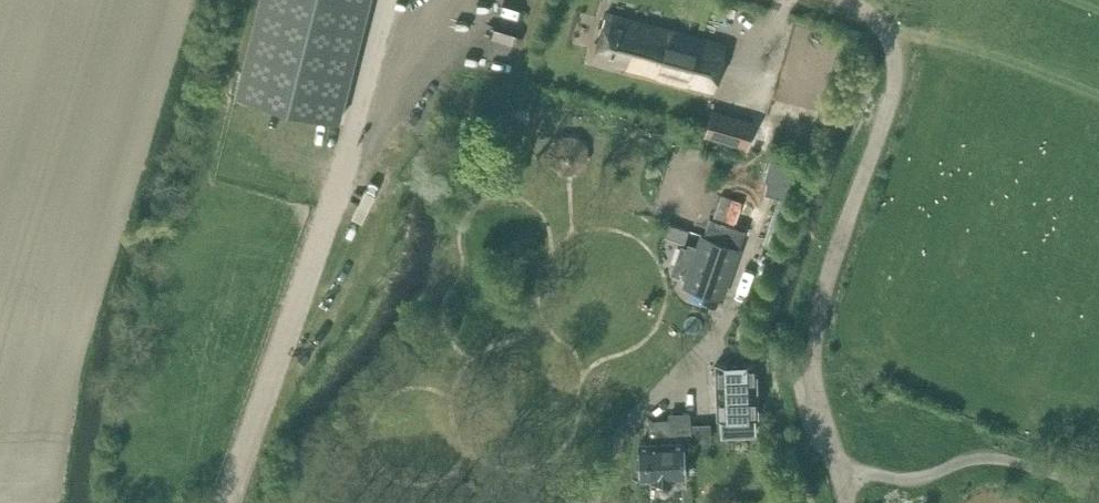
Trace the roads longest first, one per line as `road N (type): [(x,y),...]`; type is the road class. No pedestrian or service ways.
road 1 (residential): [(842,477),(808,423),(794,366),(894,77),(886,43),(851,8),(822,0)]
road 2 (residential): [(1098,480),(992,457),(918,475),(842,477)]

